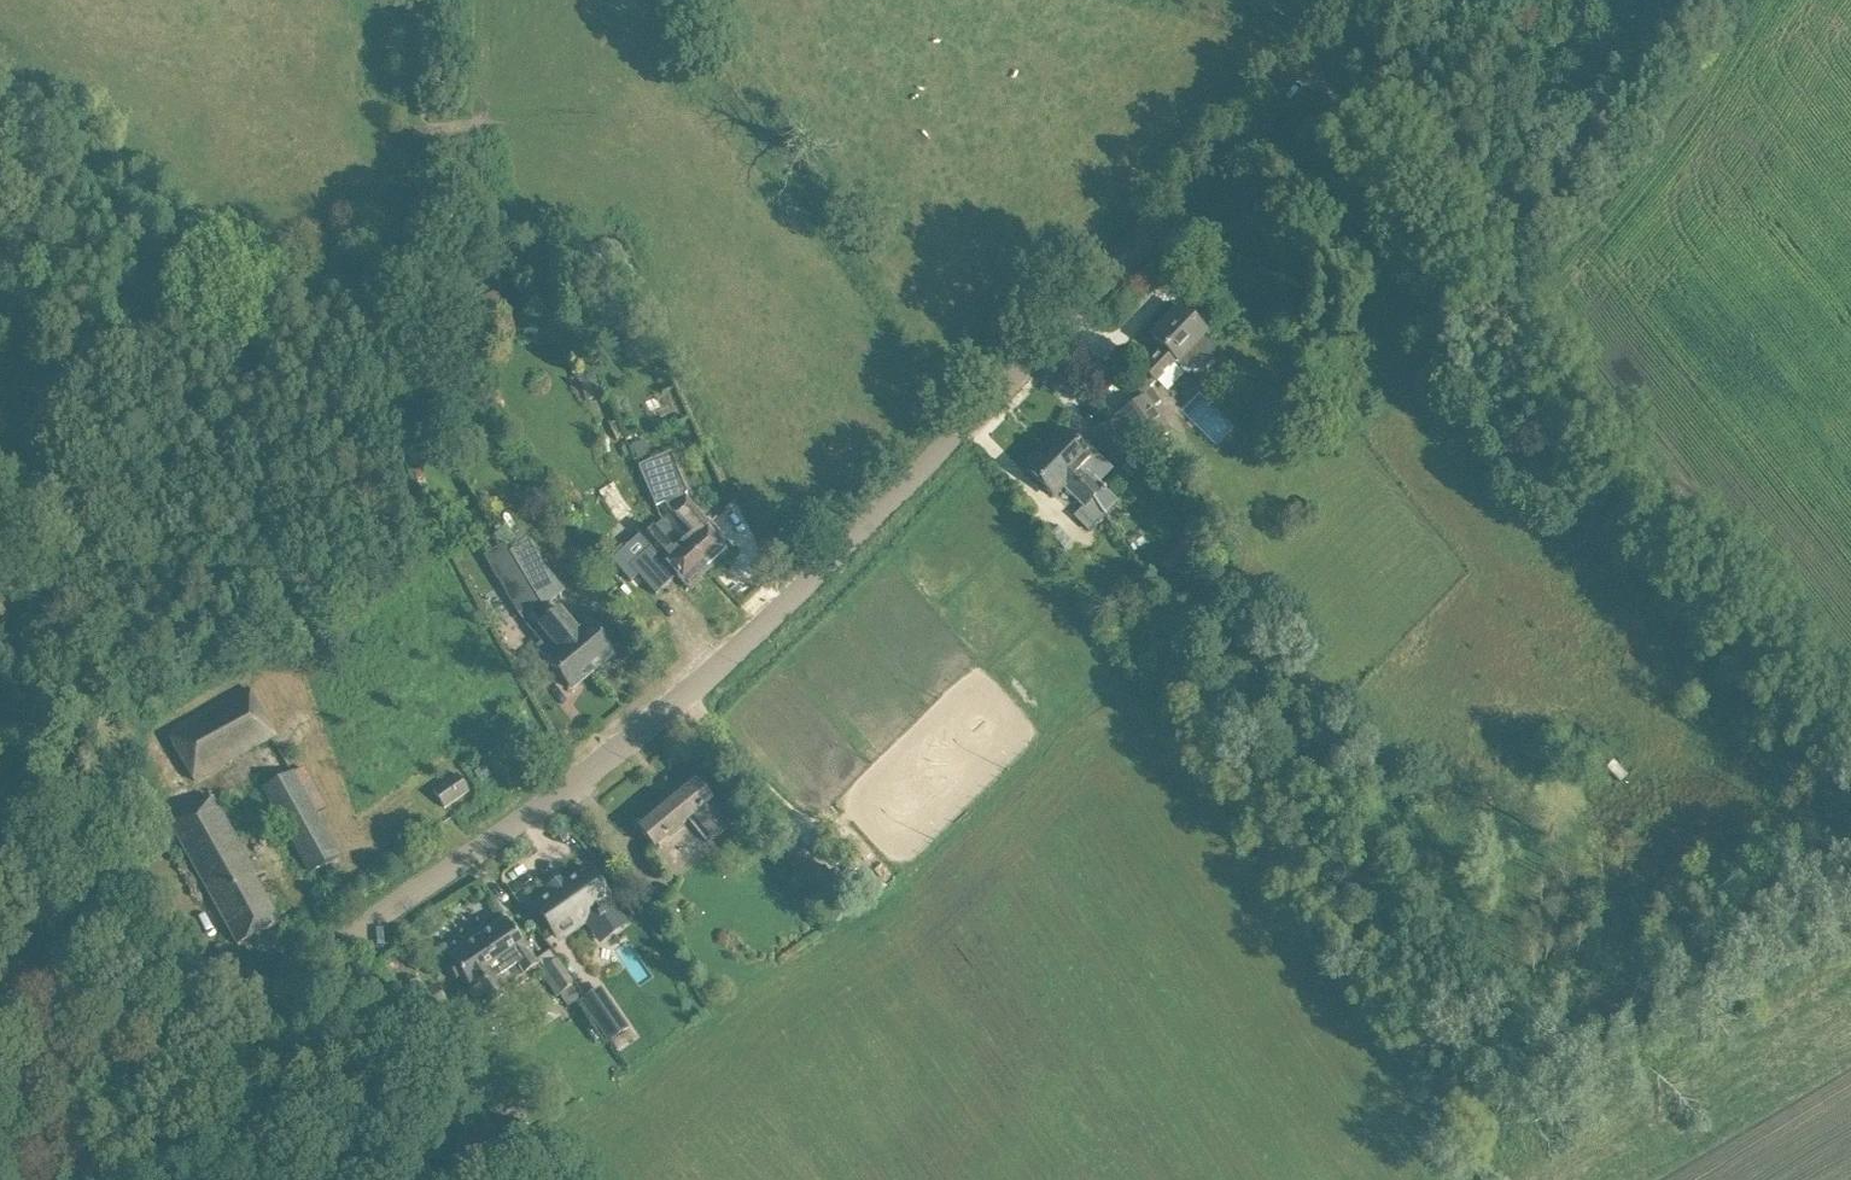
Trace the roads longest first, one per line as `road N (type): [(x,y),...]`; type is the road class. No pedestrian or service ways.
road 1 (unclassified): [(118,1179),(165,1102),(218,1039),(597,765),(844,550),(1371,0)]

